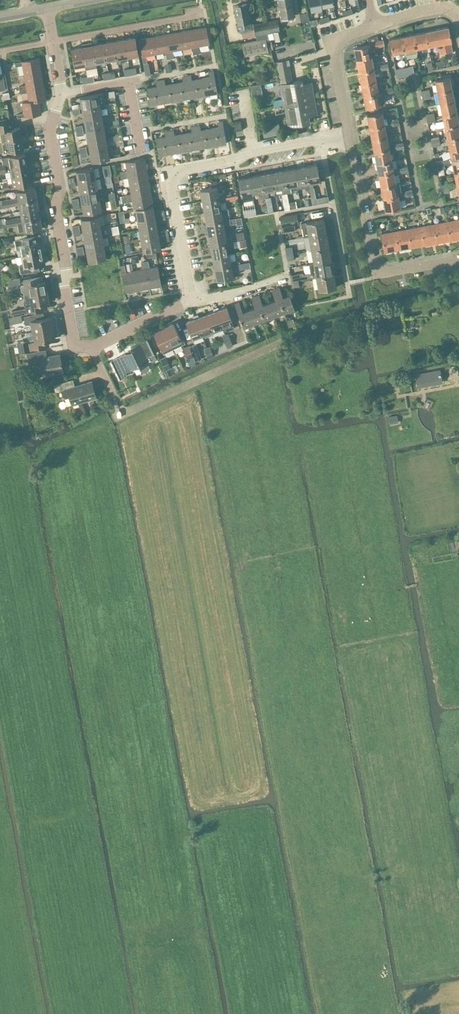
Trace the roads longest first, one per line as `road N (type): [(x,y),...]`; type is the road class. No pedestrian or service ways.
road 1 (residential): [(92,347),(74,347),(63,287),(49,129),(63,94),(53,42)]
road 2 (residential): [(349,137),(169,174),(193,299)]
road 3 (residential): [(458,260),(377,274),(349,137)]
road 4 (residential): [(53,42),(206,14)]
road 5 (residential): [(349,137),(333,42),(373,29)]

